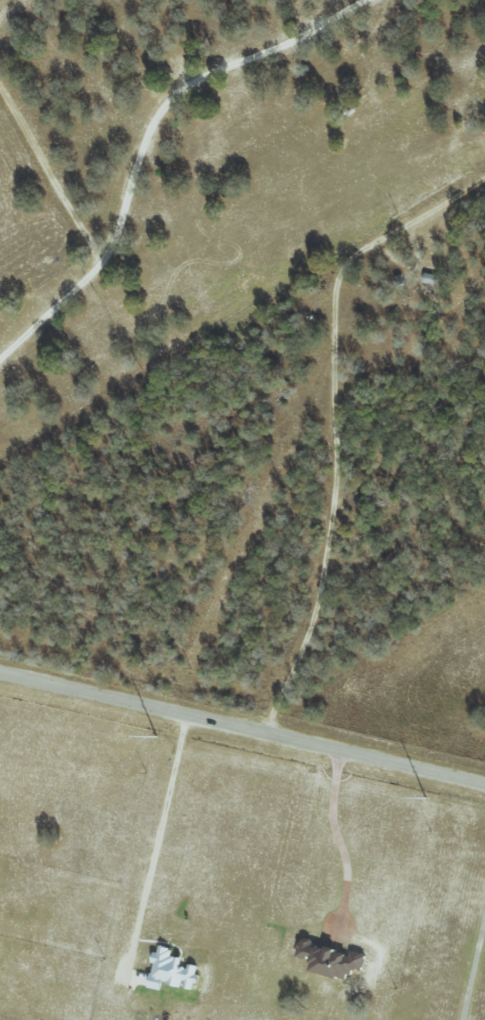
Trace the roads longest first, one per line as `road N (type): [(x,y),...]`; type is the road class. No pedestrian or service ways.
road 1 (residential): [(0,664),(484,776)]

